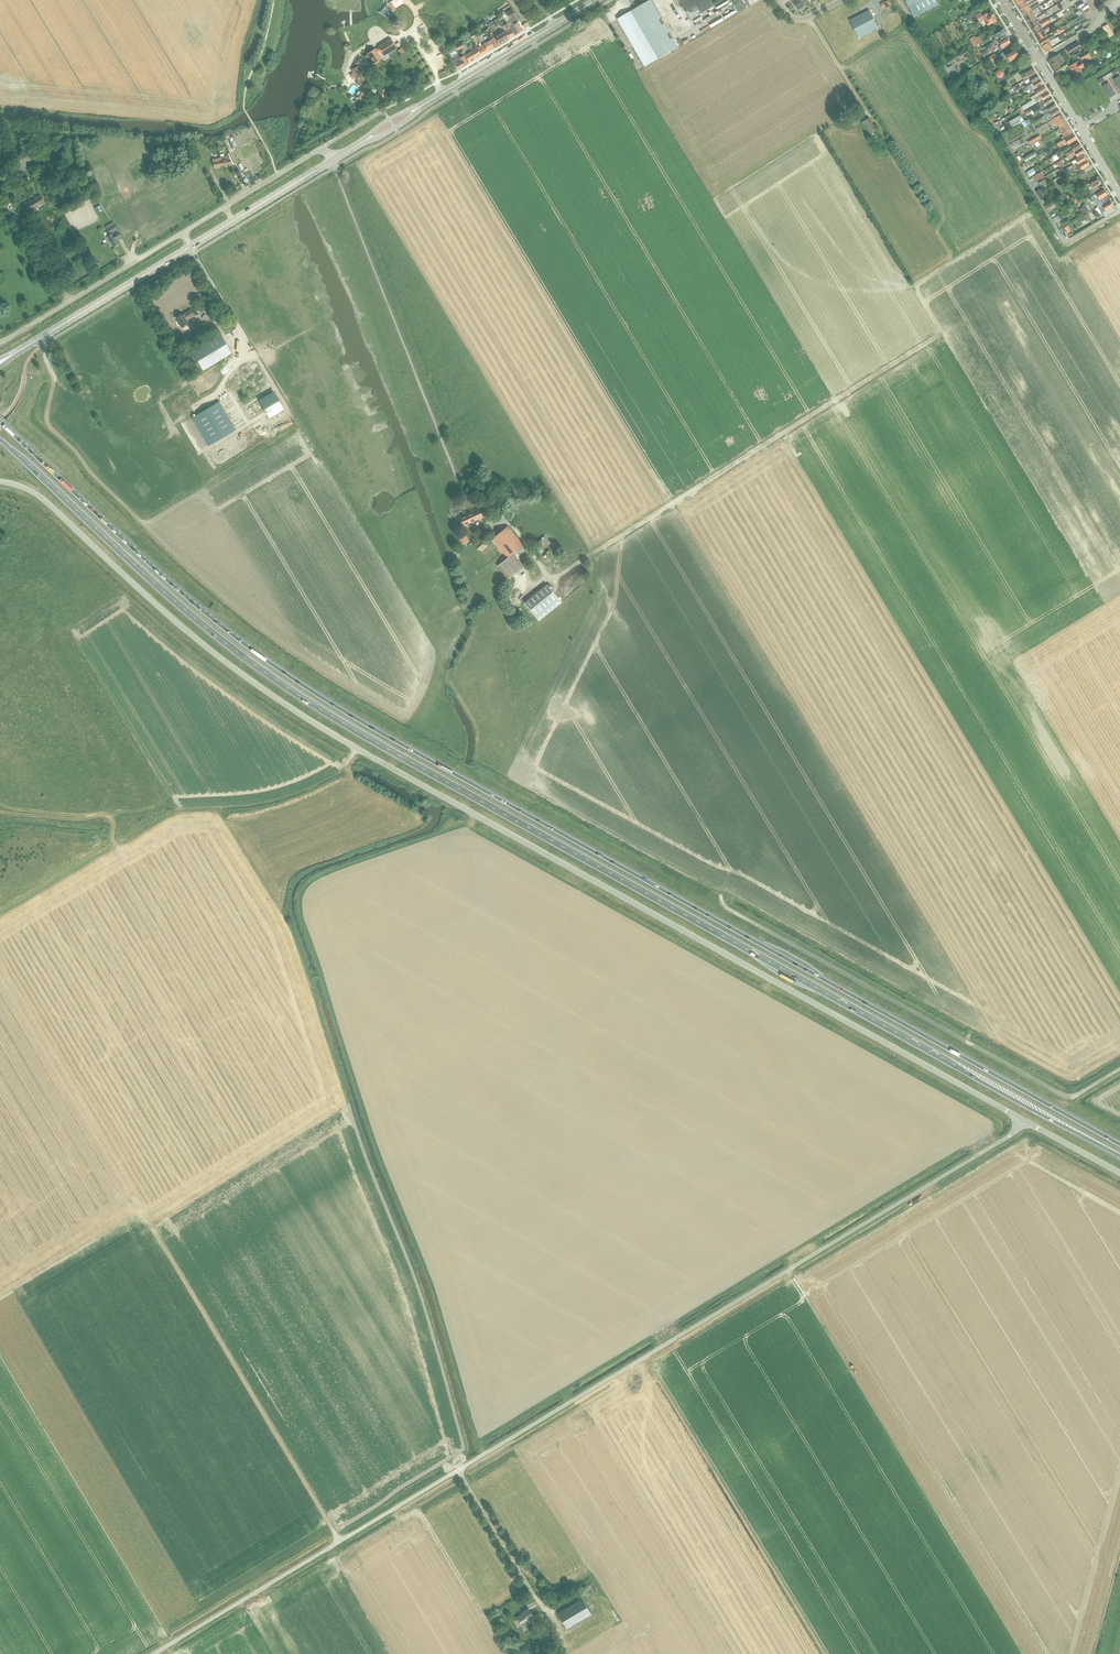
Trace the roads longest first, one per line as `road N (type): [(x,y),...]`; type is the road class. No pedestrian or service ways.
road 1 (trunk): [(0,439),(217,636),(296,694),(1119,1156)]
road 2 (unclassified): [(0,482),(38,495),(208,649),(330,733),(1024,1120)]
road 3 (trunk): [(1119,1144),(341,709),(225,629),(119,535)]
road 4 (unclassified): [(153,1653),(1024,1120)]
road 5 (unclassified): [(728,907),(1061,1094),(1074,1096),(1119,1069)]
road 6 (unclassified): [(0,342),(184,232)]
road 7 (tertiary): [(9,357),(191,247)]
road 8 (tertiary): [(428,102),(596,0)]
road 9 (primary): [(119,535),(0,422)]
road 10 (unclassified): [(225,207),(320,149),(334,159)]
road 11 (track): [(70,301),(25,225),(0,206)]

